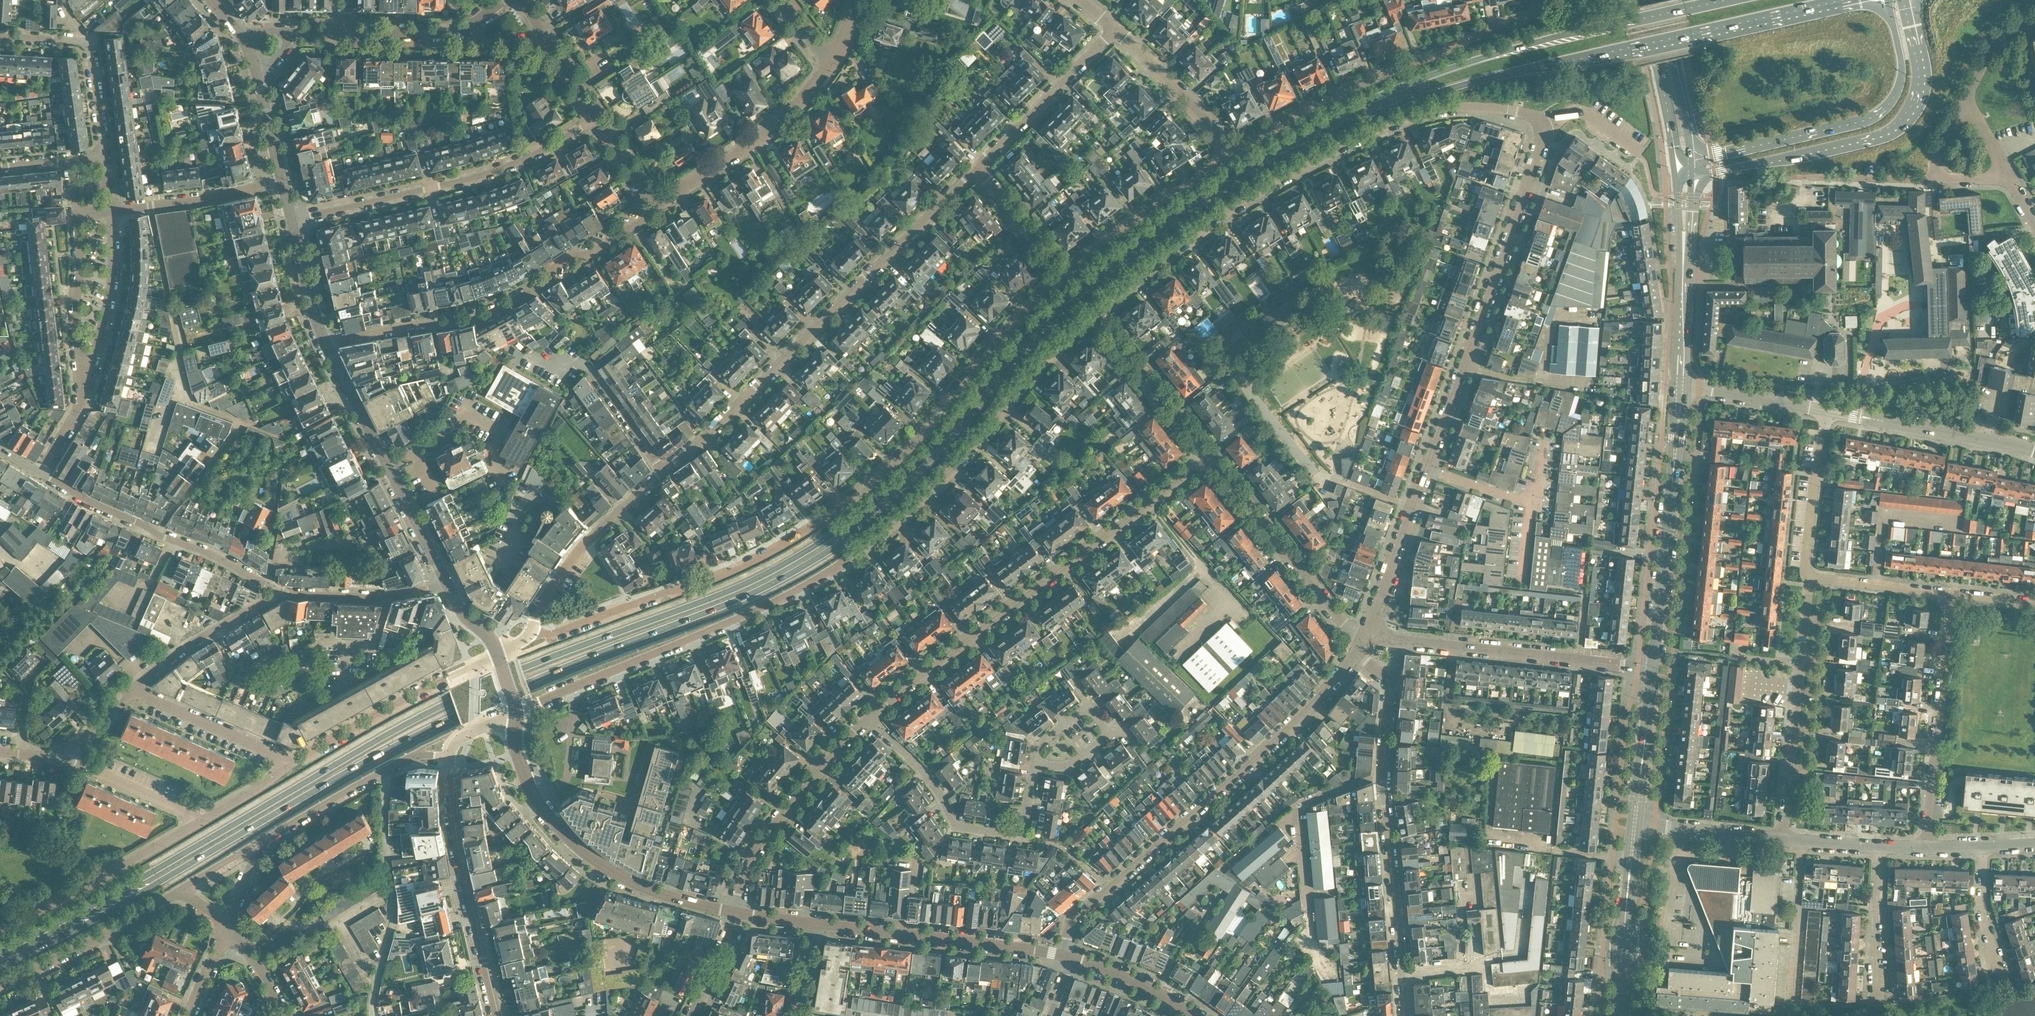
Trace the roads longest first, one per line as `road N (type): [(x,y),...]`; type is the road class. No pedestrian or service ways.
road 1 (primary): [(0,965),(401,742),(528,683),(747,597),(828,552),(923,476),(1087,296),(1247,178),(1339,130),(1462,85),(1841,0)]
road 2 (primary): [(1725,0),(1429,76),(1241,168),(1080,287),(888,493),(822,541),(744,585),(523,668),(415,719),(0,952)]
road 3 (residential): [(516,712),(839,567),(961,462),(1042,363),(1101,307)]
road 4 (residential): [(1069,273),(1005,332),(903,456),(844,507),(732,571),(554,633),(532,630)]
road 5 (residential): [(1101,307),(1275,184),(1402,121),(1496,110),(1537,118),(1545,127)]
road 6 (residential): [(665,469),(984,170)]
road 7 (residential): [(866,719),(1216,457)]
road 8 (residential): [(1064,955),(1072,918),(1310,709),(1358,655)]
road 9 (residential): [(1358,655),(1390,689),(1382,777),(1403,1015)]
road 10 (residential): [(657,213),(512,308),(325,343)]
road 11 (residential): [(1427,468),(1545,127)]
road 12 (residential): [(1542,0),(1528,18),(1425,58),(1233,155)]
road 13 (primary): [(1695,177),(1898,129),(1921,90),(1908,0)]
road 14 (tertiary): [(735,913),(653,892),(571,841),(529,787),(515,744),(516,712)]
road 15 (residential): [(602,125),(486,177),(292,220)]
road 16 (primary): [(1889,0),(1902,73),(1880,113),(1692,161)]
road 17 (residential): [(1651,667),(1366,638)]
road 18 (secondary): [(1651,667),(1680,386)]
road 19 (residential): [(1035,763),(1021,834),(957,825),(918,766),(866,719)]
road 20 (tertiary): [(447,585),(325,343)]
road 21 (residential): [(40,475),(277,593)]
road 22 (residential): [(450,756),(455,837),(497,1015)]
road 23 (residential): [(1787,837),(1814,577)]
road 24 (residential): [(1930,843),(1954,592)]
road 25 (tertiary): [(1064,955),(817,923)]
road 26 (residential): [(735,913),(765,835),(866,719)]
road 27 (residential): [(1366,638),(1351,629),(1216,457)]
road 28 (residential): [(498,654),(291,762)]
road 29 (residential): [(204,821),(0,929)]
road 30 (residential): [(657,213),(776,132),(831,69)]
road 31 (residential): [(261,842),(417,754),(450,756)]
road 32 (residential): [(532,630),(540,604),(585,543),(665,469)]
road 33 (residential): [(2034,449),(1832,410)]
road 34 (residential): [(1233,155),(1069,273)]
road 35 (residential): [(0,983),(179,890)]
road 36 (residential): [(108,155),(94,53),(0,39)]
road 37 (residential): [(984,170),(1114,30)]
road 38 (residential): [(1216,457),(1101,307)]
road 39 (secondary): [(1622,1015),(1633,828)]
road 40 (residential): [(1366,638),(1427,468)]
road 41 (residential): [(88,389),(116,283),(115,213)]
road 42 (tertiary): [(1643,0),(1677,172)]
road 43 (residential): [(135,691),(183,648),(277,593)]
road 44 (residential): [(76,217),(78,343),(88,389)]
road 45 (residential): [(343,33),(452,34),(506,0)]
road 46 (residential): [(1786,1009),(1802,837)]
road 47 (residential): [(1233,155),(1114,30)]
road 48 (residential): [(291,762),(135,691)]
road 49 (residential): [(115,213),(283,181)]
road 50 (residential): [(1814,577),(1832,410)]
road 51 (tertiary): [(1692,161),(1656,0)]
road 52 (secondary): [(1633,828),(1651,667)]
road 53 (residential): [(1879,998),(1884,840)]
road 54 (residential): [(665,469),(590,368),(559,365)]
road 55 (residential): [(1633,828),(1787,837)]
road 56 (residential): [(1832,410),(1680,386)]
road 57 (residential): [(204,821),(65,761)]
road 58 (residential): [(1944,179),(1811,176),(1806,184)]
road 59 (residential): [(1814,577),(1954,592)]
road 60 (tertiary): [(1194,1015),(1152,989),(1073,958)]
road 61 (residential): [(2008,977),(1992,935),(1990,846)]
road 62 (residential): [(1069,273),(984,170)]
road 63 (tertiary): [(325,343),(292,220)]
road 64 (residential): [(344,688),(346,644),(375,645),(391,595)]

